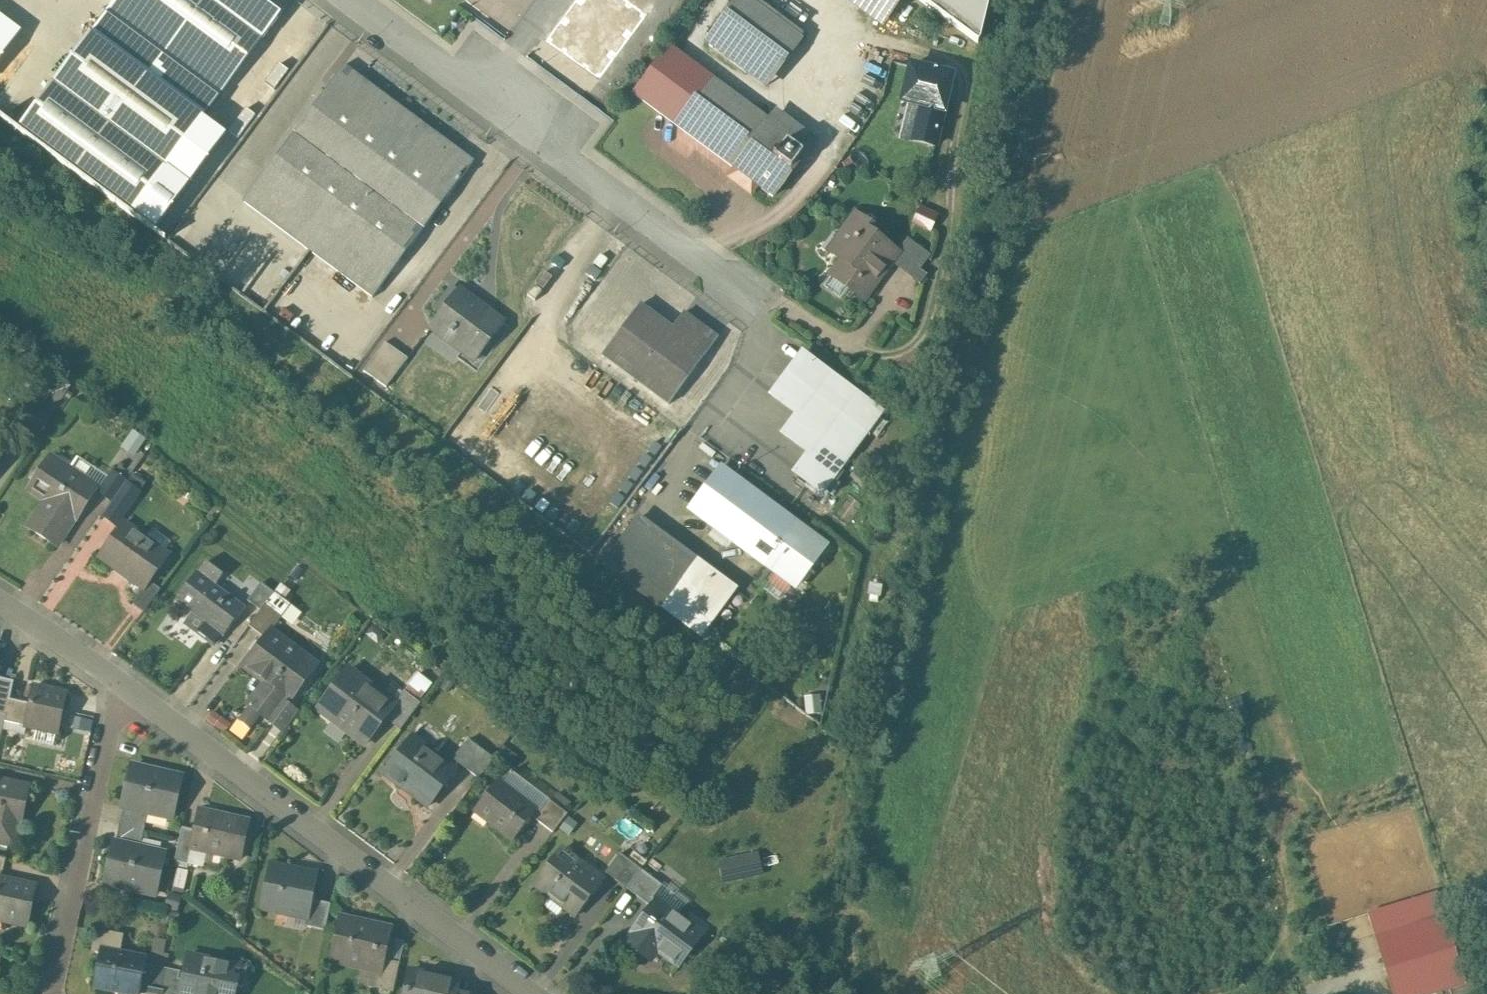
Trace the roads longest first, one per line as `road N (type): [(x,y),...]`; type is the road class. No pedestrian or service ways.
road 1 (unclassified): [(353,0),(769,297)]
road 2 (residential): [(528,993),(126,688)]
road 3 (residential): [(53,993),(113,709),(126,688)]
road 4 (residential): [(126,688),(0,606)]

